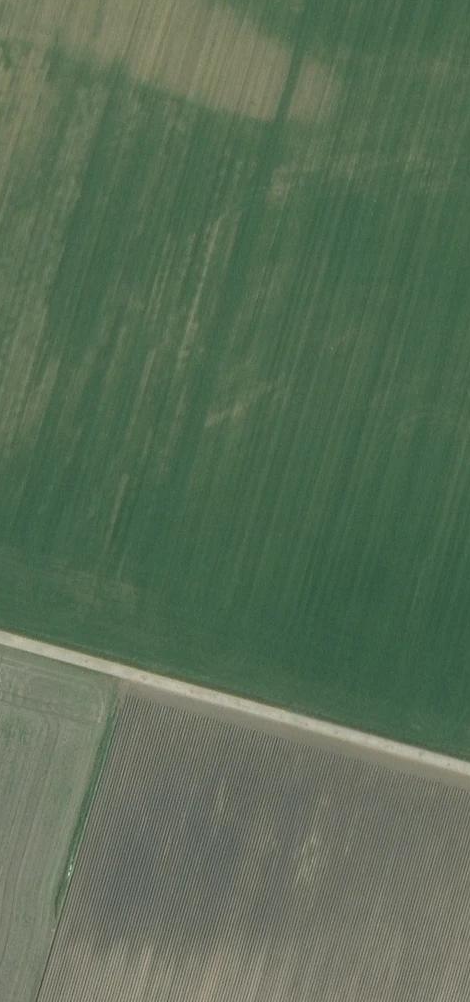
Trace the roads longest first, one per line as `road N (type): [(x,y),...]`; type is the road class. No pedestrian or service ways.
road 1 (track): [(0,640),(469,770)]

